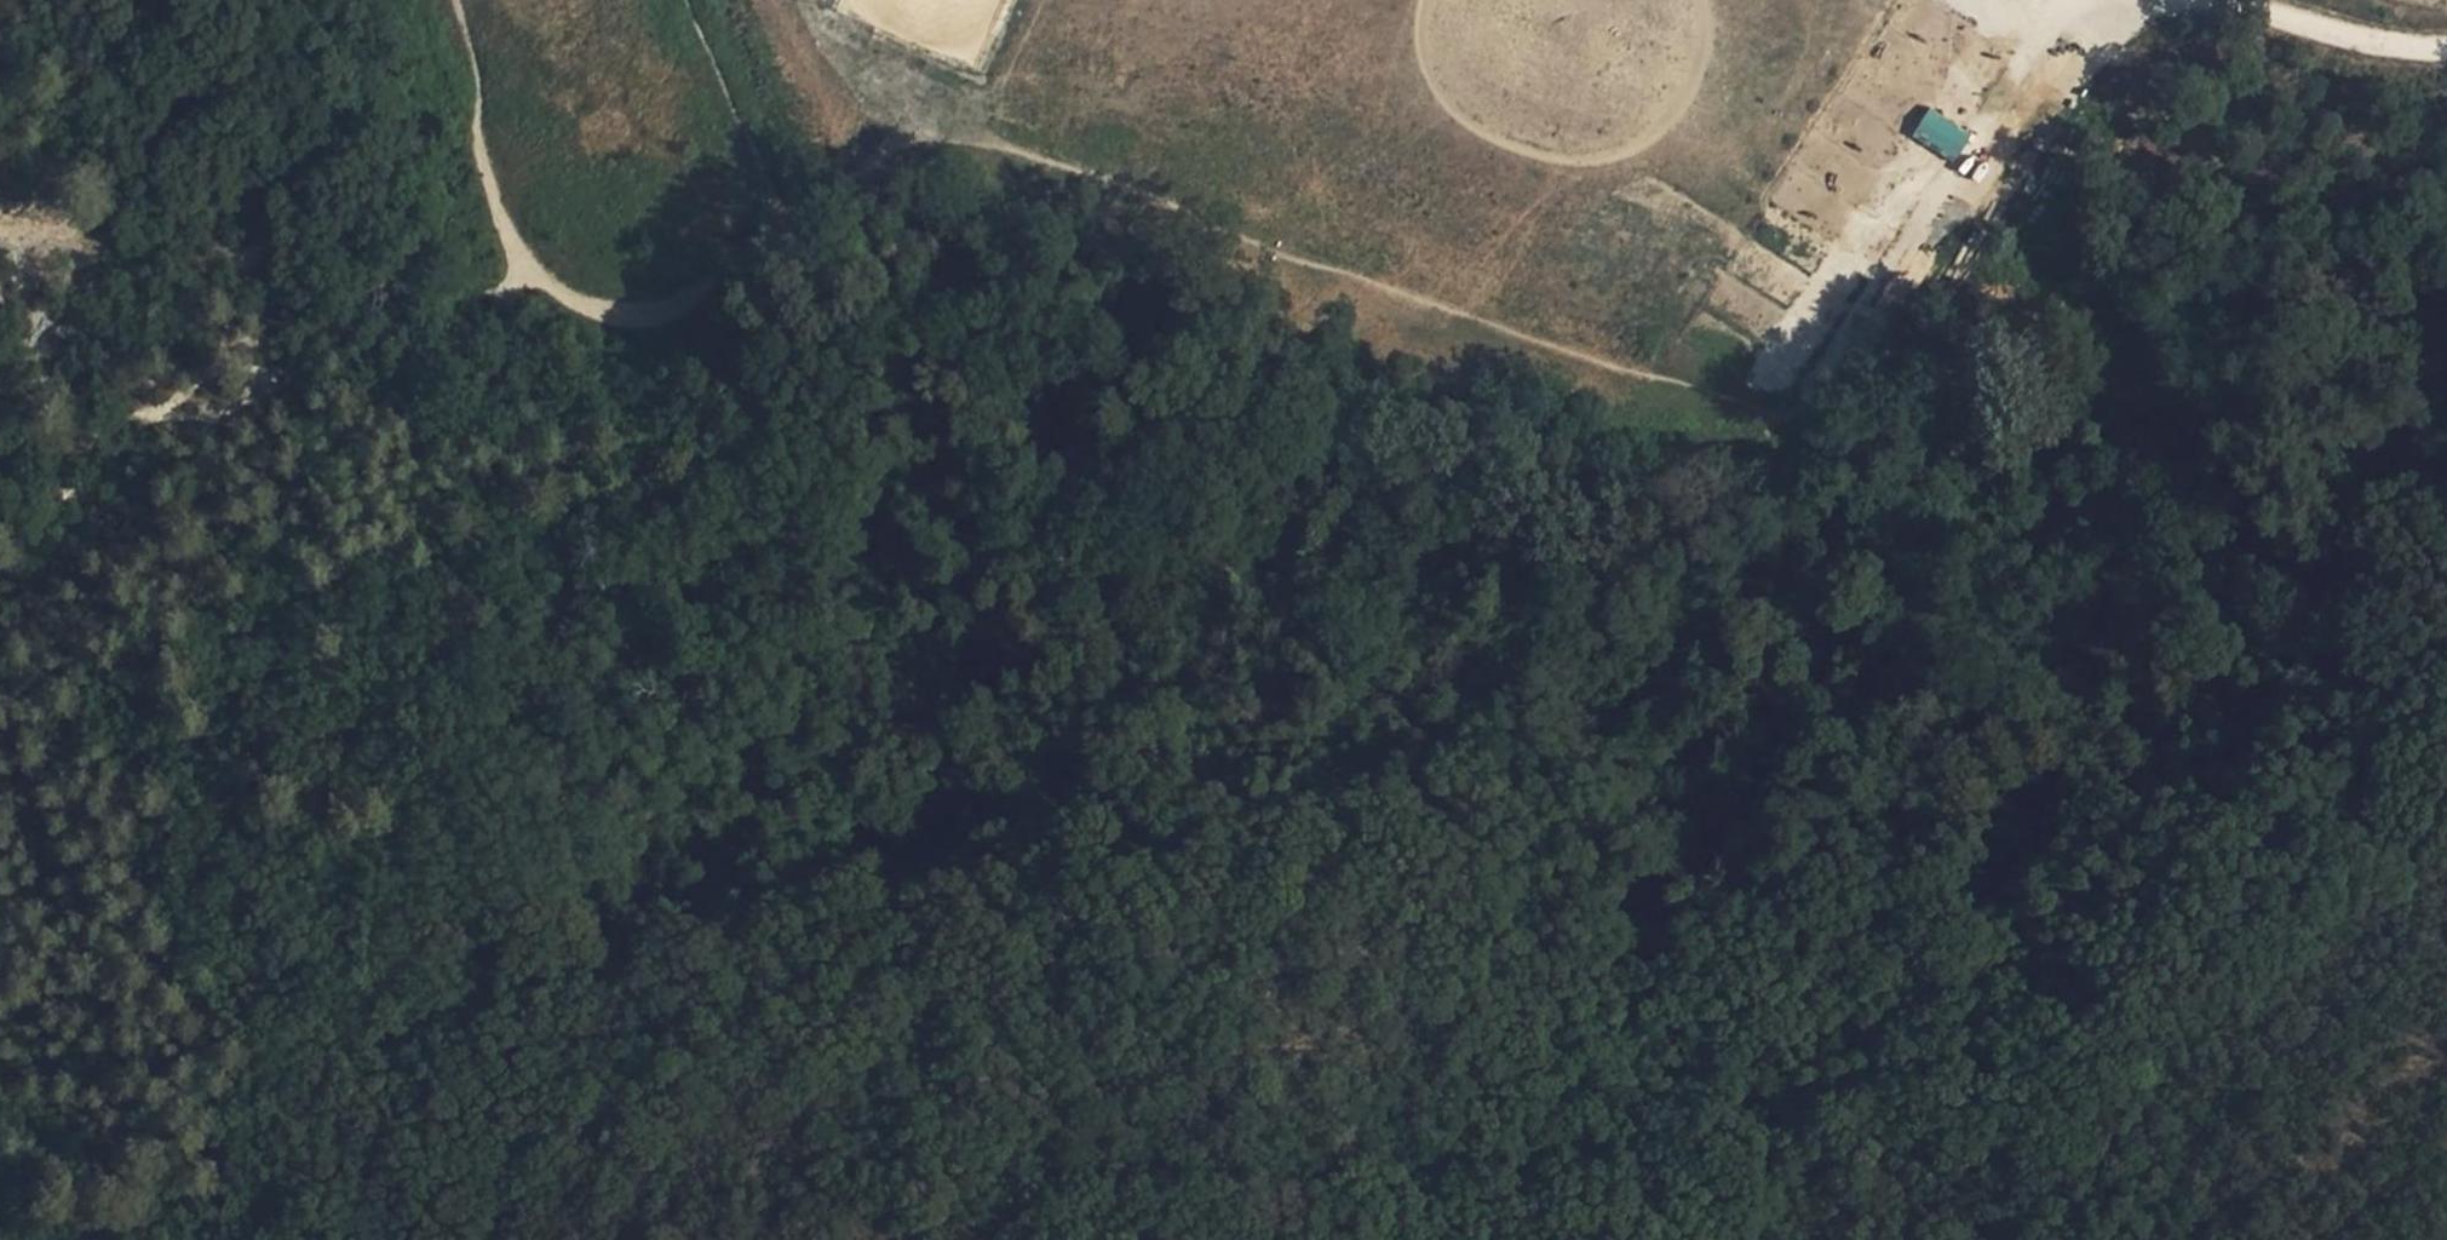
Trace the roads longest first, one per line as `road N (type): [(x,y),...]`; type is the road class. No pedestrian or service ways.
road 1 (track): [(455,0),(477,73),(479,137),(524,270),(595,308),(642,320),(736,289)]
road 2 (track): [(2446,47),(2381,43),(2216,0)]

